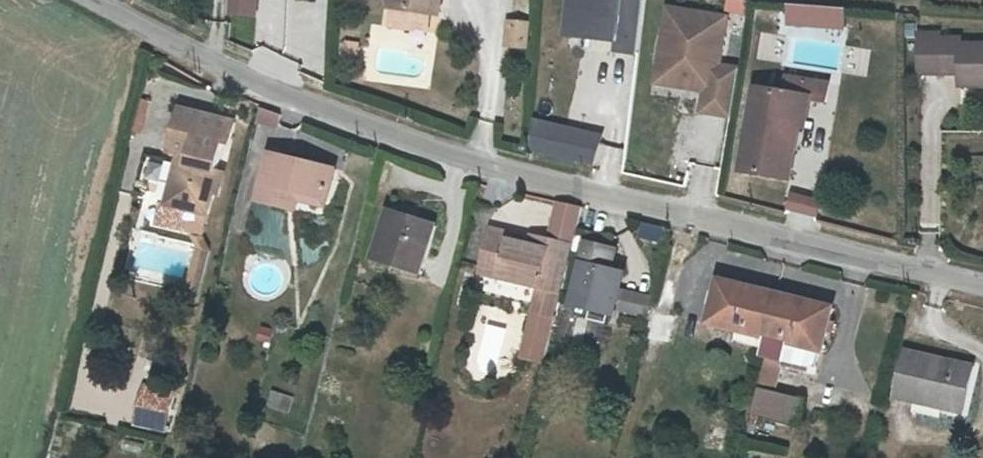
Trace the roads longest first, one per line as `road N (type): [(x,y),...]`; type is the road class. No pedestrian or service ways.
road 1 (unclassified): [(85,0),(238,82),(485,171),(982,288)]

